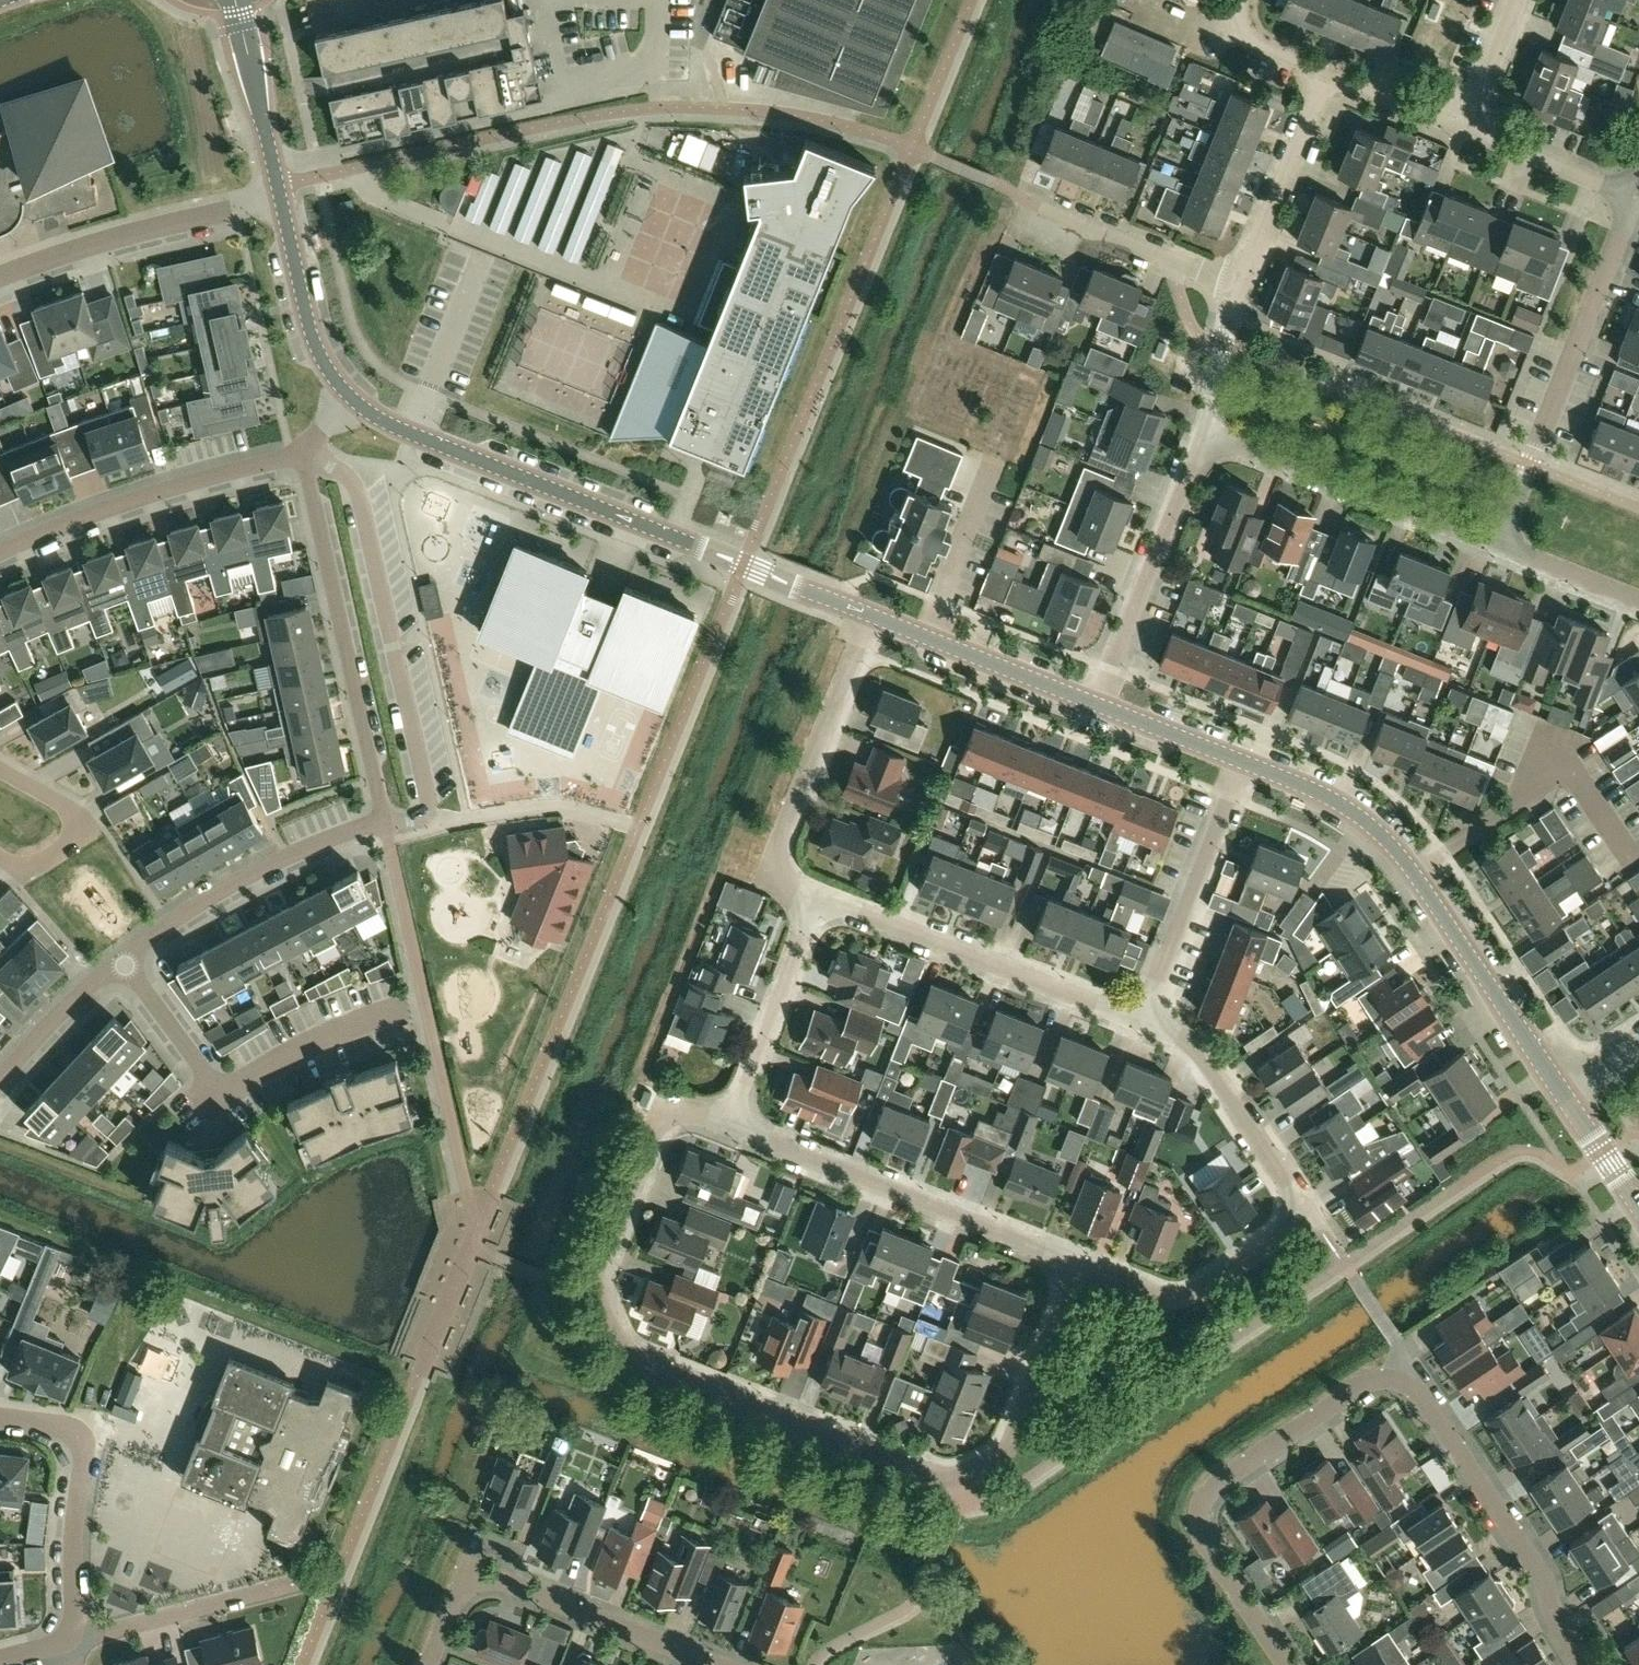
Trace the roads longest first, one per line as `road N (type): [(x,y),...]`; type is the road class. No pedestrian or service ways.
road 1 (residential): [(1278,1664),(1208,1561),(1198,1522),(1206,1483),(1381,1377),(1415,1388),(1448,1430),(1536,1580),(1575,1664)]
road 2 (residential): [(117,959),(272,860),(380,816),(297,453)]
road 3 (residential): [(600,1295),(609,1330),(633,1355),(948,1471),(982,1457),(1000,1437),(1075,1261)]
road 4 (tertiary): [(865,612),(407,431),(346,399)]
road 5 (residential): [(1075,1261),(721,1111)]
road 6 (residential): [(1498,543),(1633,195)]
road 7 (residential): [(715,1664),(468,1566),(429,1664)]
road 8 (residential): [(117,959),(217,1095),(295,1044),(384,1007)]
road 9 (residential): [(1138,1019),(807,895)]
road 10 (residential): [(1414,873),(1527,790),(1547,740),(1638,857)]
road 11 (residential): [(272,166),(557,103),(588,71)]
road 12 (residential): [(1498,543),(1203,428)]
road 13 (residential): [(807,895),(786,884),(777,847),(865,612)]
road 14 (residential): [(0,547),(178,484),(297,453)]
road 15 (residential): [(1094,703),(1203,428)]
road 16 (residential): [(0,277),(123,232),(280,197)]
road 17 (residential): [(68,1645),(79,1440),(66,1427),(0,1419)]
road 18 (residential): [(1138,1019),(1243,762)]
road 19 (tertiary): [(1566,1101),(1414,873)]
road 20 (residential): [(600,1295),(597,1273),(658,1107),(679,1102),(721,1111)]
road 21 (residential): [(1304,1206),(1193,1285),(1135,1284),(1075,1261)]
road 22 (residential): [(1304,1206),(1200,1055),(1138,1019)]
road 23 (residential): [(68,1645),(312,1578)]
road 24 (residential): [(721,1111),(807,895)]
road 25 (residential): [(1238,284),(1328,74)]
road 26 (tertiary): [(346,399),(315,354),(280,197)]
road 27 (residential): [(1238,284),(1038,206)]
road 28 (residential): [(0,861),(13,873),(86,825),(0,770)]
road 29 (tertiary): [(1414,873),(1323,795),(1243,762)]
road 30 (residential): [(927,637),(994,458)]
road 31 (tertiary): [(1094,703),(927,637)]
road 32 (residential): [(1633,195),(1469,128)]
road 33 (tertiary): [(272,166),(236,0)]
road 34 (residential): [(0,1075),(117,959)]
road 35 (tertiary): [(1243,762),(1094,703)]
road 36 (residential): [(1638,601),(1498,543)]
road 37 (residential): [(1469,128),(1328,74)]
road 38 (residential): [(1203,428),(1238,284)]
road 39 (residential): [(1469,128),(1523,0)]
road 40 (tertiary): [(1638,1206),(1566,1101)]
road 41 (residential): [(1328,74),(1252,40),(1240,24),(1240,0)]

